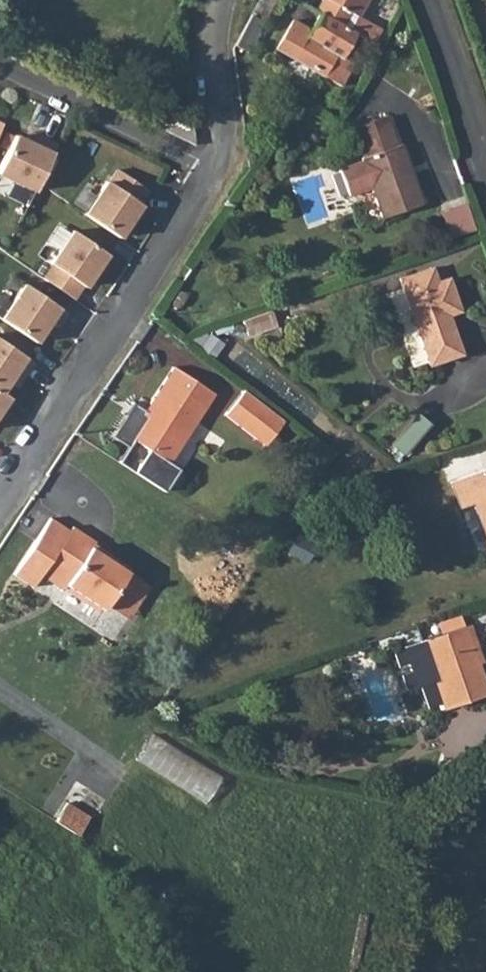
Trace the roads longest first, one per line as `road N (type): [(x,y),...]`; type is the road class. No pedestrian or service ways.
road 1 (residential): [(216,175),(0,506)]
road 2 (residential): [(216,175),(0,64)]
road 3 (residential): [(225,0),(217,33),(226,126),(216,175)]
road 4 (residential): [(485,158),(430,0)]

